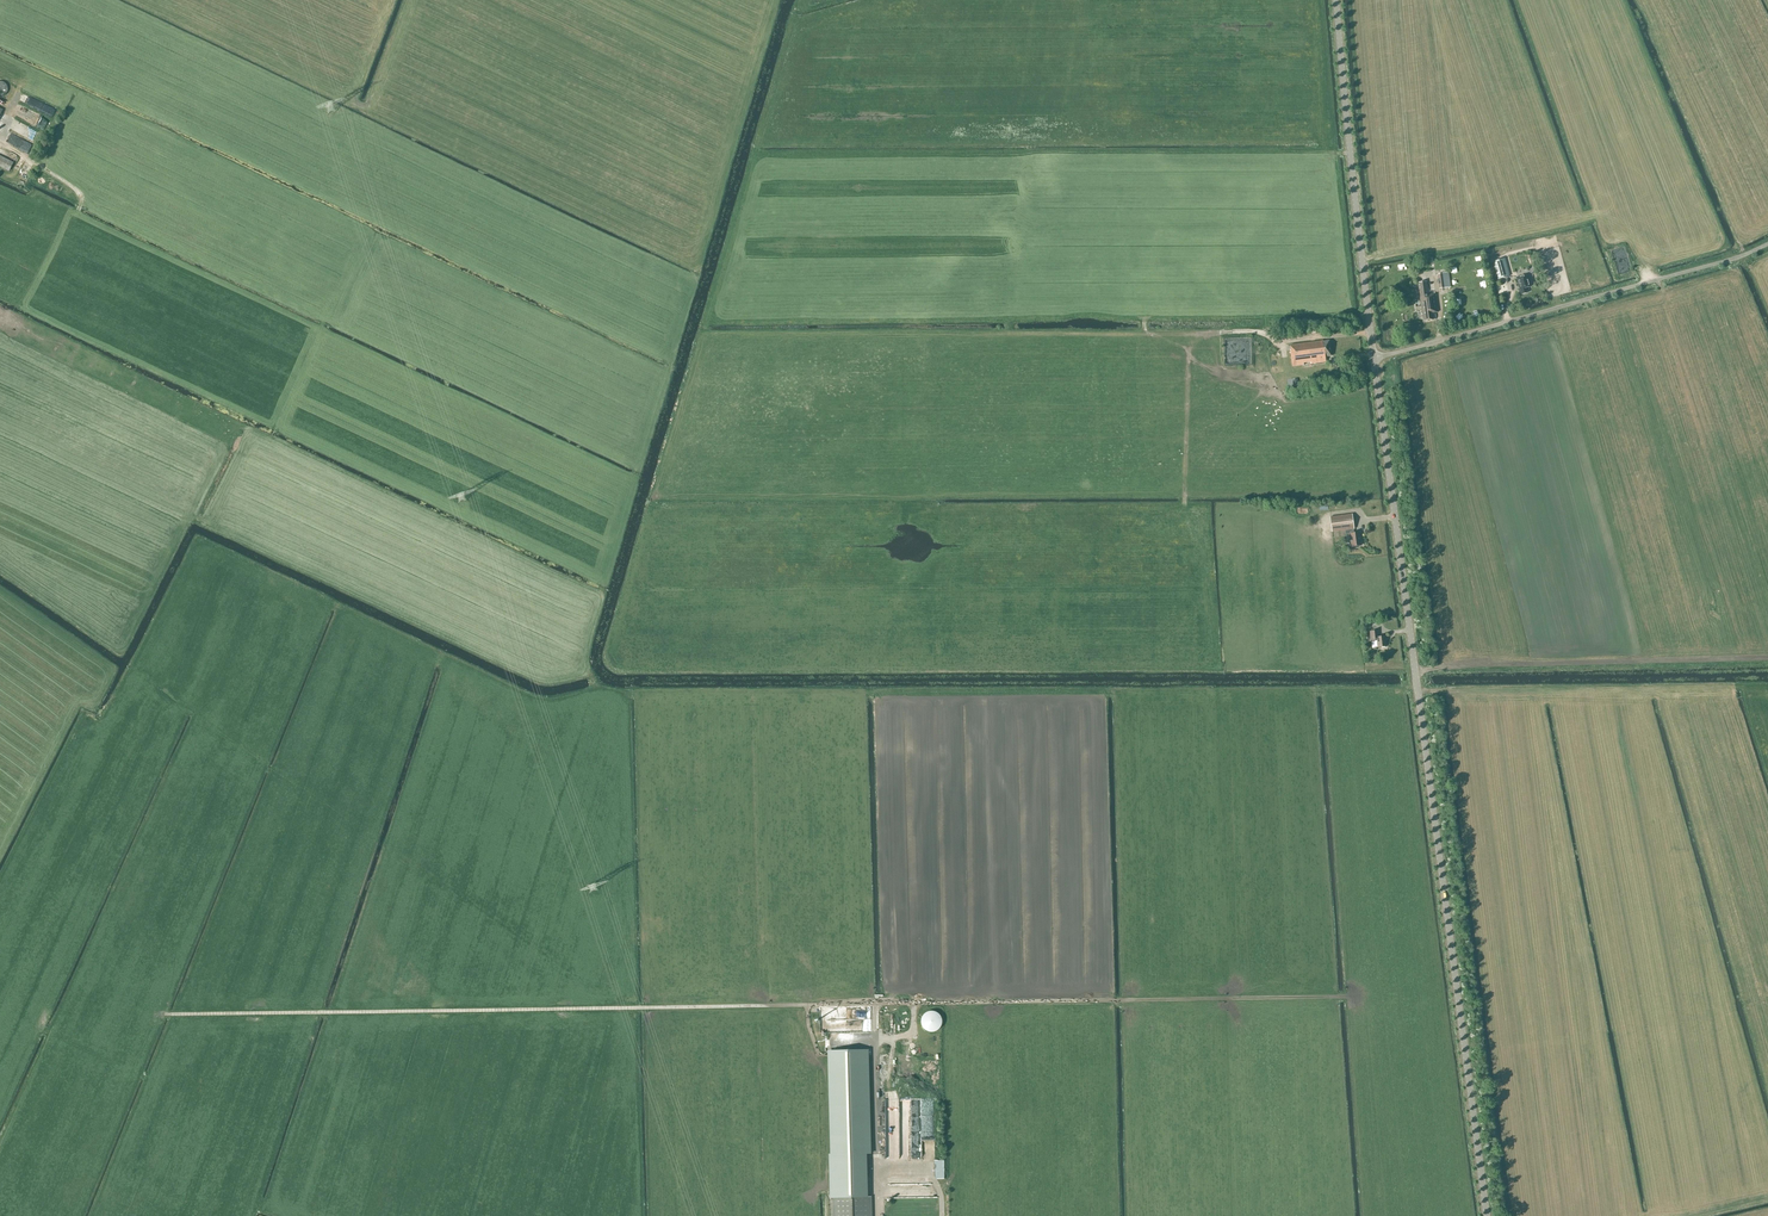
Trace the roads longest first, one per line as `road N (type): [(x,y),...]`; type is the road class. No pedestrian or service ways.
road 1 (tertiary): [(1485,1215),(1374,359)]
road 2 (unclassified): [(1374,359),(1767,245)]
road 3 (tertiary): [(1374,359),(1339,0)]

